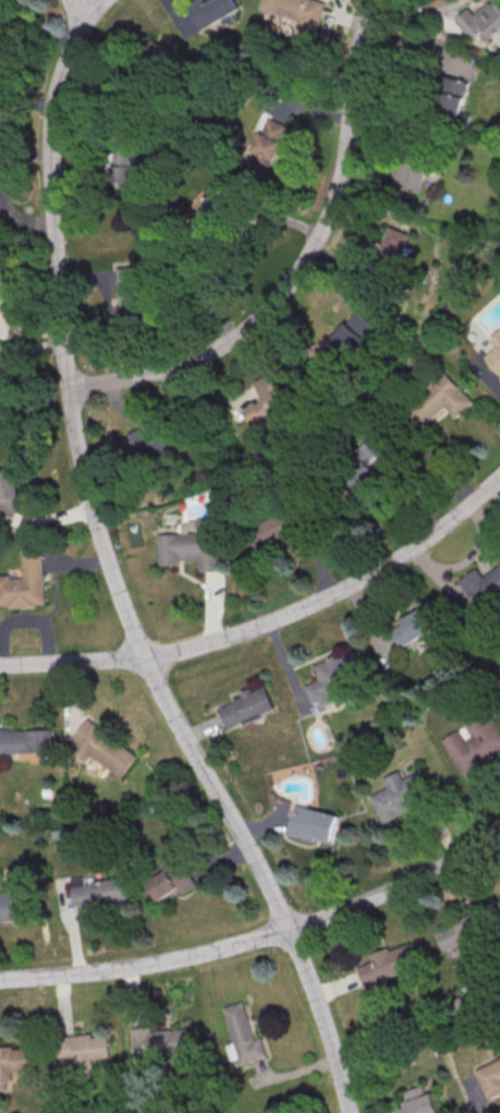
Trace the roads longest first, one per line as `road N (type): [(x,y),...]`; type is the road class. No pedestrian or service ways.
road 1 (residential): [(348,1112),(304,970),(137,642),(98,535),(74,432),(49,168),(56,98),(95,15)]
road 2 (residential): [(499,469),(422,544),(251,632),(145,660),(0,664)]
road 3 (residential): [(380,0),(366,29),(330,197),(294,279),(243,336),(161,367),(70,388)]
road 4 (residential): [(499,837),(285,931),(132,969),(0,978)]

